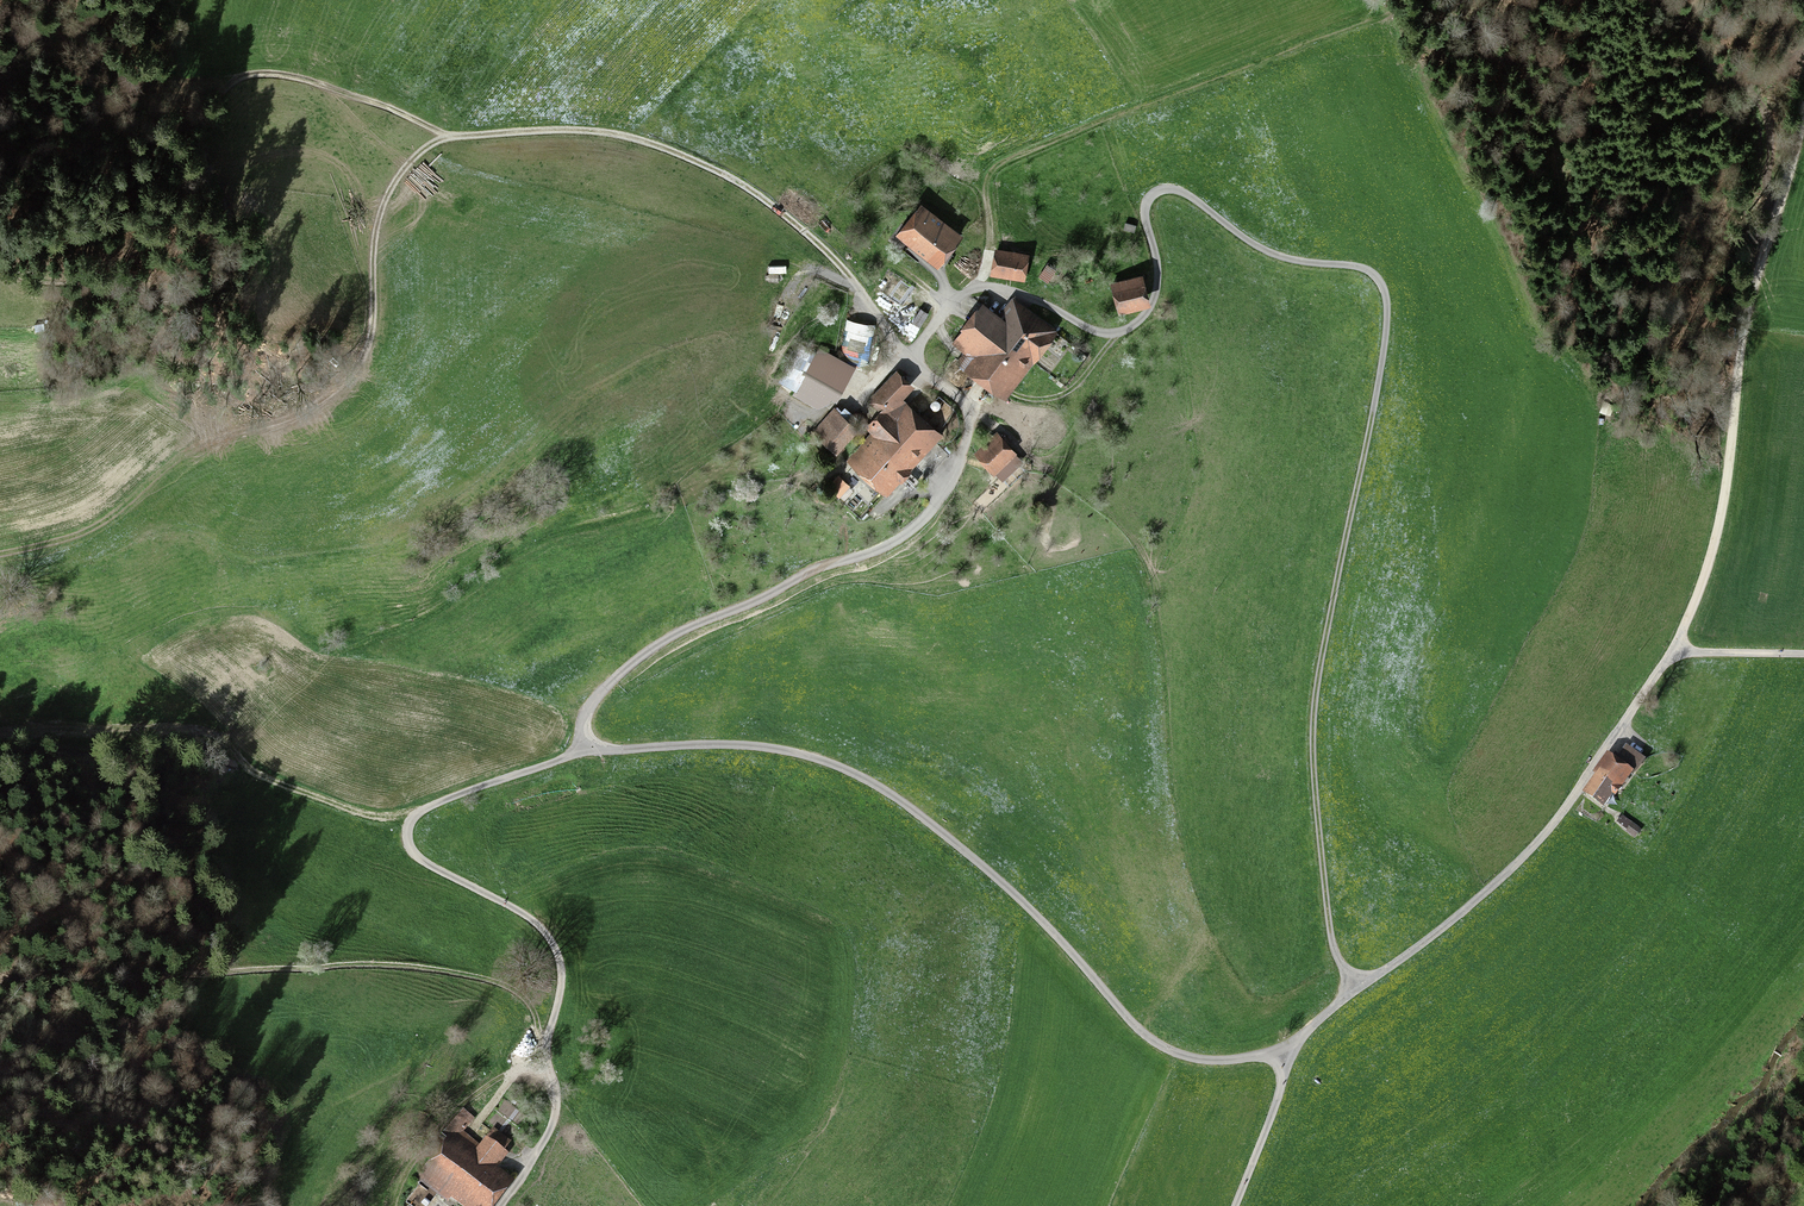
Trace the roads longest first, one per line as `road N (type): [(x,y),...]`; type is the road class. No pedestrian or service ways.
road 1 (unclassified): [(590,744),(583,725),(590,707),(651,649),(805,574),(873,553),(936,507),(971,418),(914,352),(968,292),(1001,289),(1094,330),(1129,328),(1156,294),(1146,212),(1166,191),(1272,254),(1366,269),(1385,300)]
road 2 (track): [(0,555),(103,526),(177,458),(340,386),(371,344),(383,204),(415,156),(447,138),(601,133),(720,173),(823,252),(914,360)]
road 3 (unclassified): [(590,744),(756,746),(839,766),(899,800),(1000,881),(1162,1047),(1206,1060),(1283,1049)]
road 4 (track): [(1359,985),(1342,965),(1331,930),(1313,723),(1373,411),(1385,300)]
road 5 (track): [(447,138),(322,84),(244,76),(209,106),(198,141),(237,247),(226,278),(192,293),(55,283),(0,259)]
road 6 (unclassified): [(502,1205),(554,1117),(547,1047),(560,1002),(558,951),(518,911),(416,855),(408,829),(423,810),(590,744)]
road 7 (track): [(0,981),(413,967),(469,975),(522,995),(535,1011),(537,1043),(547,1047)]
road 8 (unclassified): [(1672,648),(1537,844),(1482,896),(1283,1049)]
road 9 (unclassified): [(1803,103),(1748,309),(1721,514),(1702,585),(1672,648)]
road 10 (unclassified): [(1283,1049),(1278,1097),(1234,1205)]
road 11 (track): [(128,976),(0,889)]
road 12 (unclassified): [(1672,648),(1803,653)]

